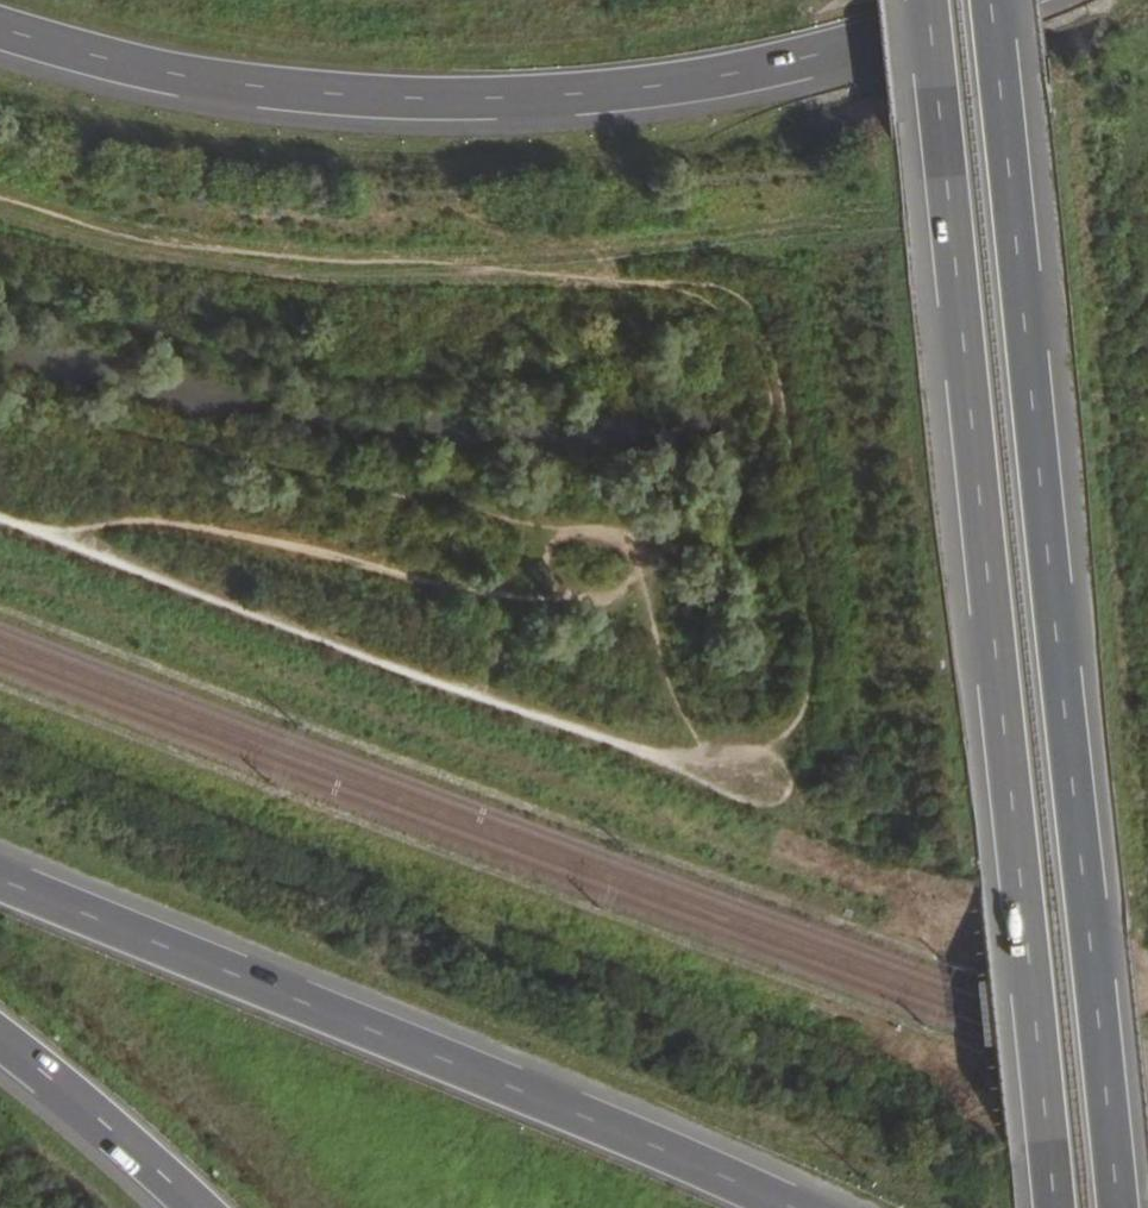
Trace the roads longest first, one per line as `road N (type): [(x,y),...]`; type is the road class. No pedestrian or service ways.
road 1 (motorway): [(916,0),(1058,1207)]
road 2 (motorway): [(1122,1207),(983,0)]
road 3 (motorway): [(0,32),(240,86),(498,101),(735,76),(994,0)]
road 4 (motorway): [(797,1207),(672,1147),(0,875)]
road 5 (track): [(755,791),(639,756),(0,519)]
road 6 (motorway): [(0,1042),(193,1207)]

